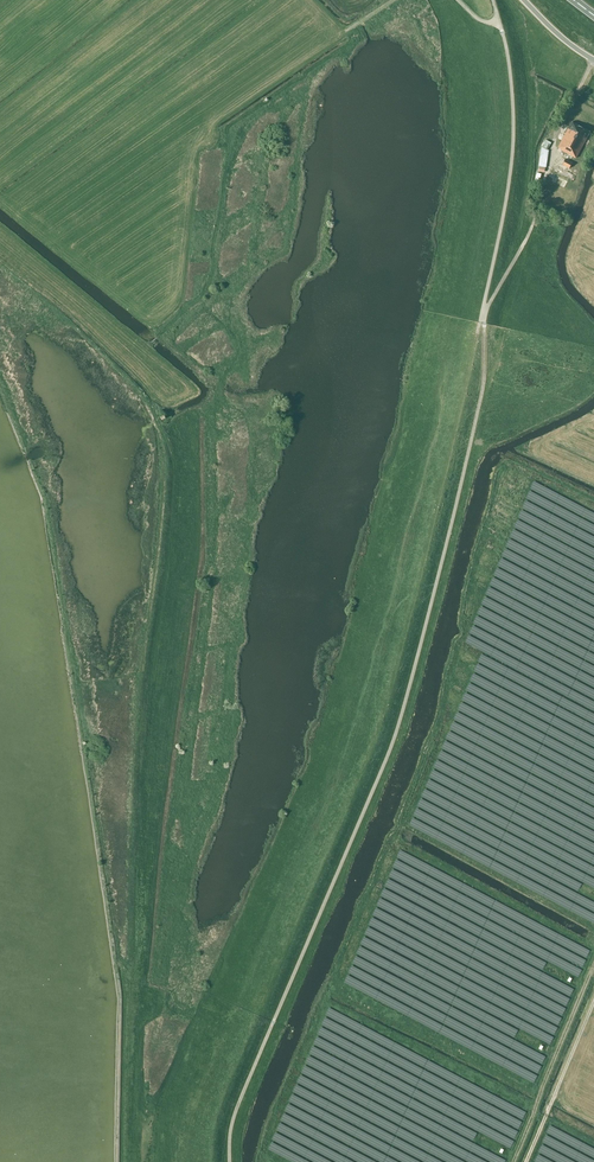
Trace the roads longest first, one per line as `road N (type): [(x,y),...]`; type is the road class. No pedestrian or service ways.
road 1 (unclassified): [(229,1161),(239,1101),(397,729),(482,392),(482,309)]
road 2 (unclassified): [(482,309),(513,143),(509,64),(493,0)]

